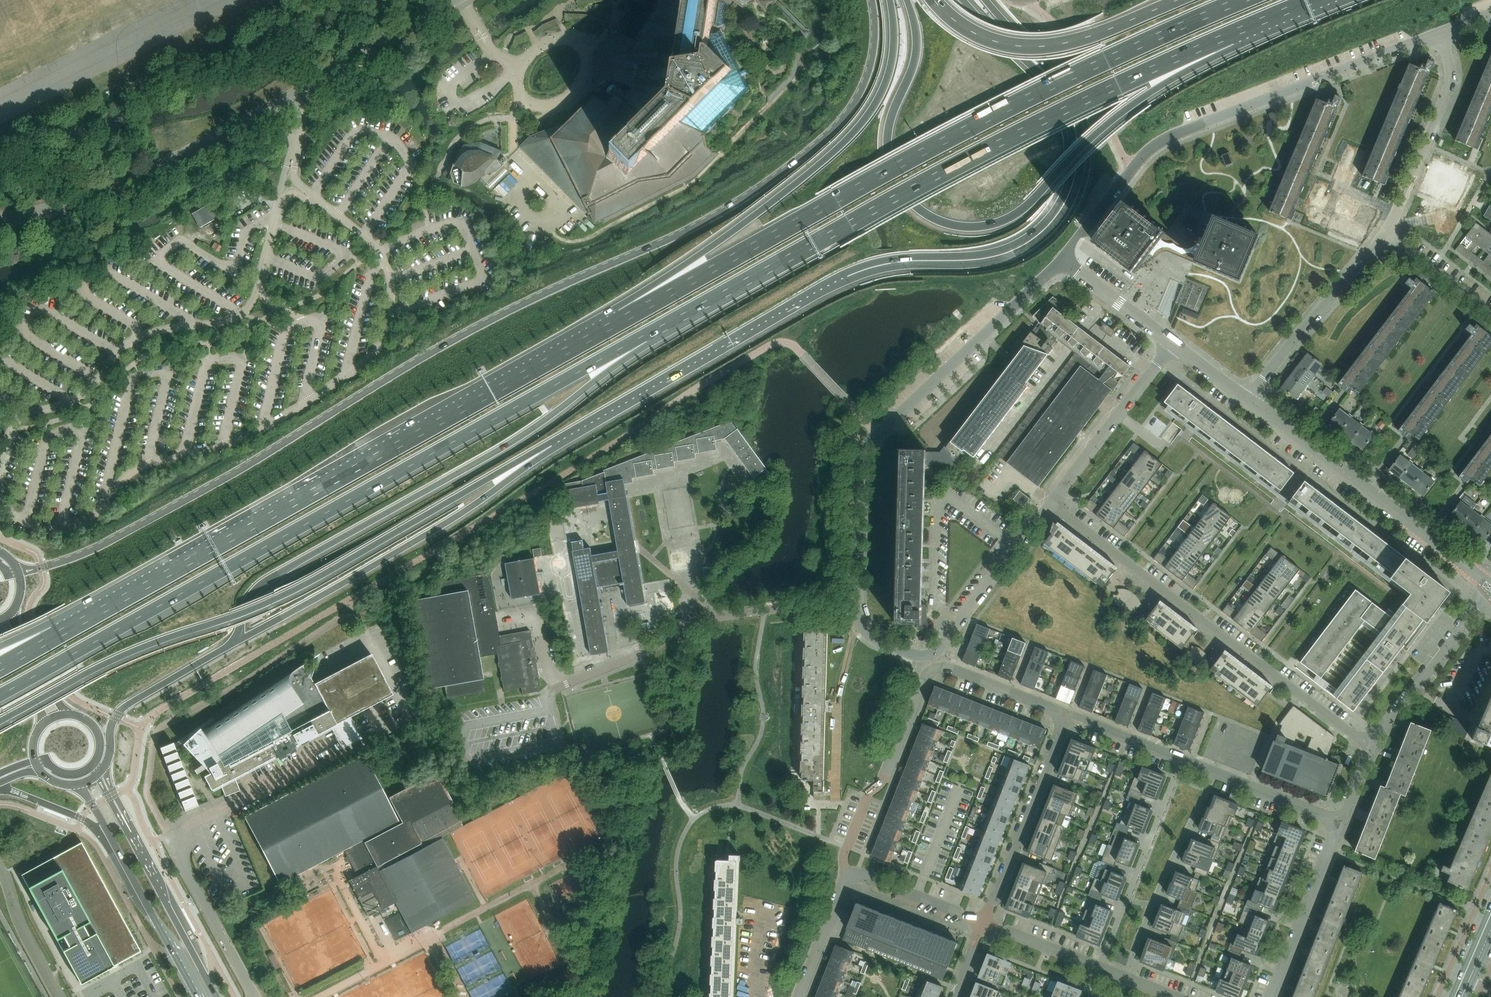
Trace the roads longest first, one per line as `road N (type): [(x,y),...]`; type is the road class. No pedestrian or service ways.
road 1 (secondary): [(871,0),(873,55),(860,90),(818,141),(762,186),(445,345),(141,526),(18,572)]
road 2 (trunk): [(0,695),(645,338)]
road 3 (trunk): [(1238,0),(945,137),(619,323)]
road 4 (trunk): [(550,442),(848,271),(984,256),(1035,234),(1059,206),(1074,166),(1062,94)]
road 5 (trunk): [(645,338),(972,155),(1233,33)]
road 6 (trunk): [(0,721),(141,650),(272,604),(550,442)]
road 7 (trunk): [(619,323),(79,621)]
road 8 (trunk): [(907,0),(917,41),(891,121),(890,164),(922,212),(971,226),(1027,205),(1110,121),(1233,33)]
road 9 (trunk): [(234,643),(263,584),(487,459),(645,338)]
road 10 (unclassified): [(0,218),(139,176),(299,95),(454,0)]
road 11 (residential): [(1440,35),(1160,140),(1057,266)]
road 12 (trunk): [(890,0),(890,71),(853,134),(619,323)]
road 13 (residential): [(855,608),(857,473),(867,446),(1057,266)]
road 14 (residential): [(1370,747),(1052,505)]
road 15 (residential): [(1067,714),(947,666),(932,669),(868,795),(844,856),(845,881)]
road 16 (trunk): [(234,643),(459,516),(550,442)]
road 17 (residential): [(550,710),(556,687),(640,654),(696,621),(855,608)]
road 18 (residential): [(855,608),(871,636),(925,655),(938,649),(1052,505)]
road 19 (trunk): [(1176,0),(1075,41),(1034,46),(966,30),(934,0)]
road 20 (secondary): [(77,784),(200,996)]
road 21 (residential): [(982,924),(1067,714)]
road 22 (residential): [(1099,966),(1182,760)]
road 23 (residential): [(1125,975),(1216,773)]
road 24 (residential): [(1248,399),(1385,234)]
road 25 (residential): [(1385,234),(1450,83),(1440,35)]
road 26 (residential): [(1489,584),(1370,747)]
road 27 (residential): [(1052,505),(1172,344)]
road 28 (residential): [(1269,996),(1339,822)]
road 29 (secondary): [(217,996),(131,832)]
road 30 (unclassified): [(1248,399),(1387,506)]
road 31 (trunk): [(110,740),(126,706),(234,643)]
road 32 (residential): [(982,924),(866,877),(845,881)]
road 33 (unclassified): [(1057,266),(1073,270),(1172,344)]
road 34 (trunk): [(1062,94),(961,0)]
road 35 (residential): [(1385,234),(1490,316)]
road 36 (residential): [(1339,822),(1216,773)]
road 37 (unclassified): [(1489,584),(1387,506)]
road 38 (residential): [(845,881),(797,996)]
road 39 (residential): [(1099,966),(982,924)]
road 40 (residential): [(1182,760),(1067,714)]
road 41 (trunk): [(1062,94),(984,0)]

